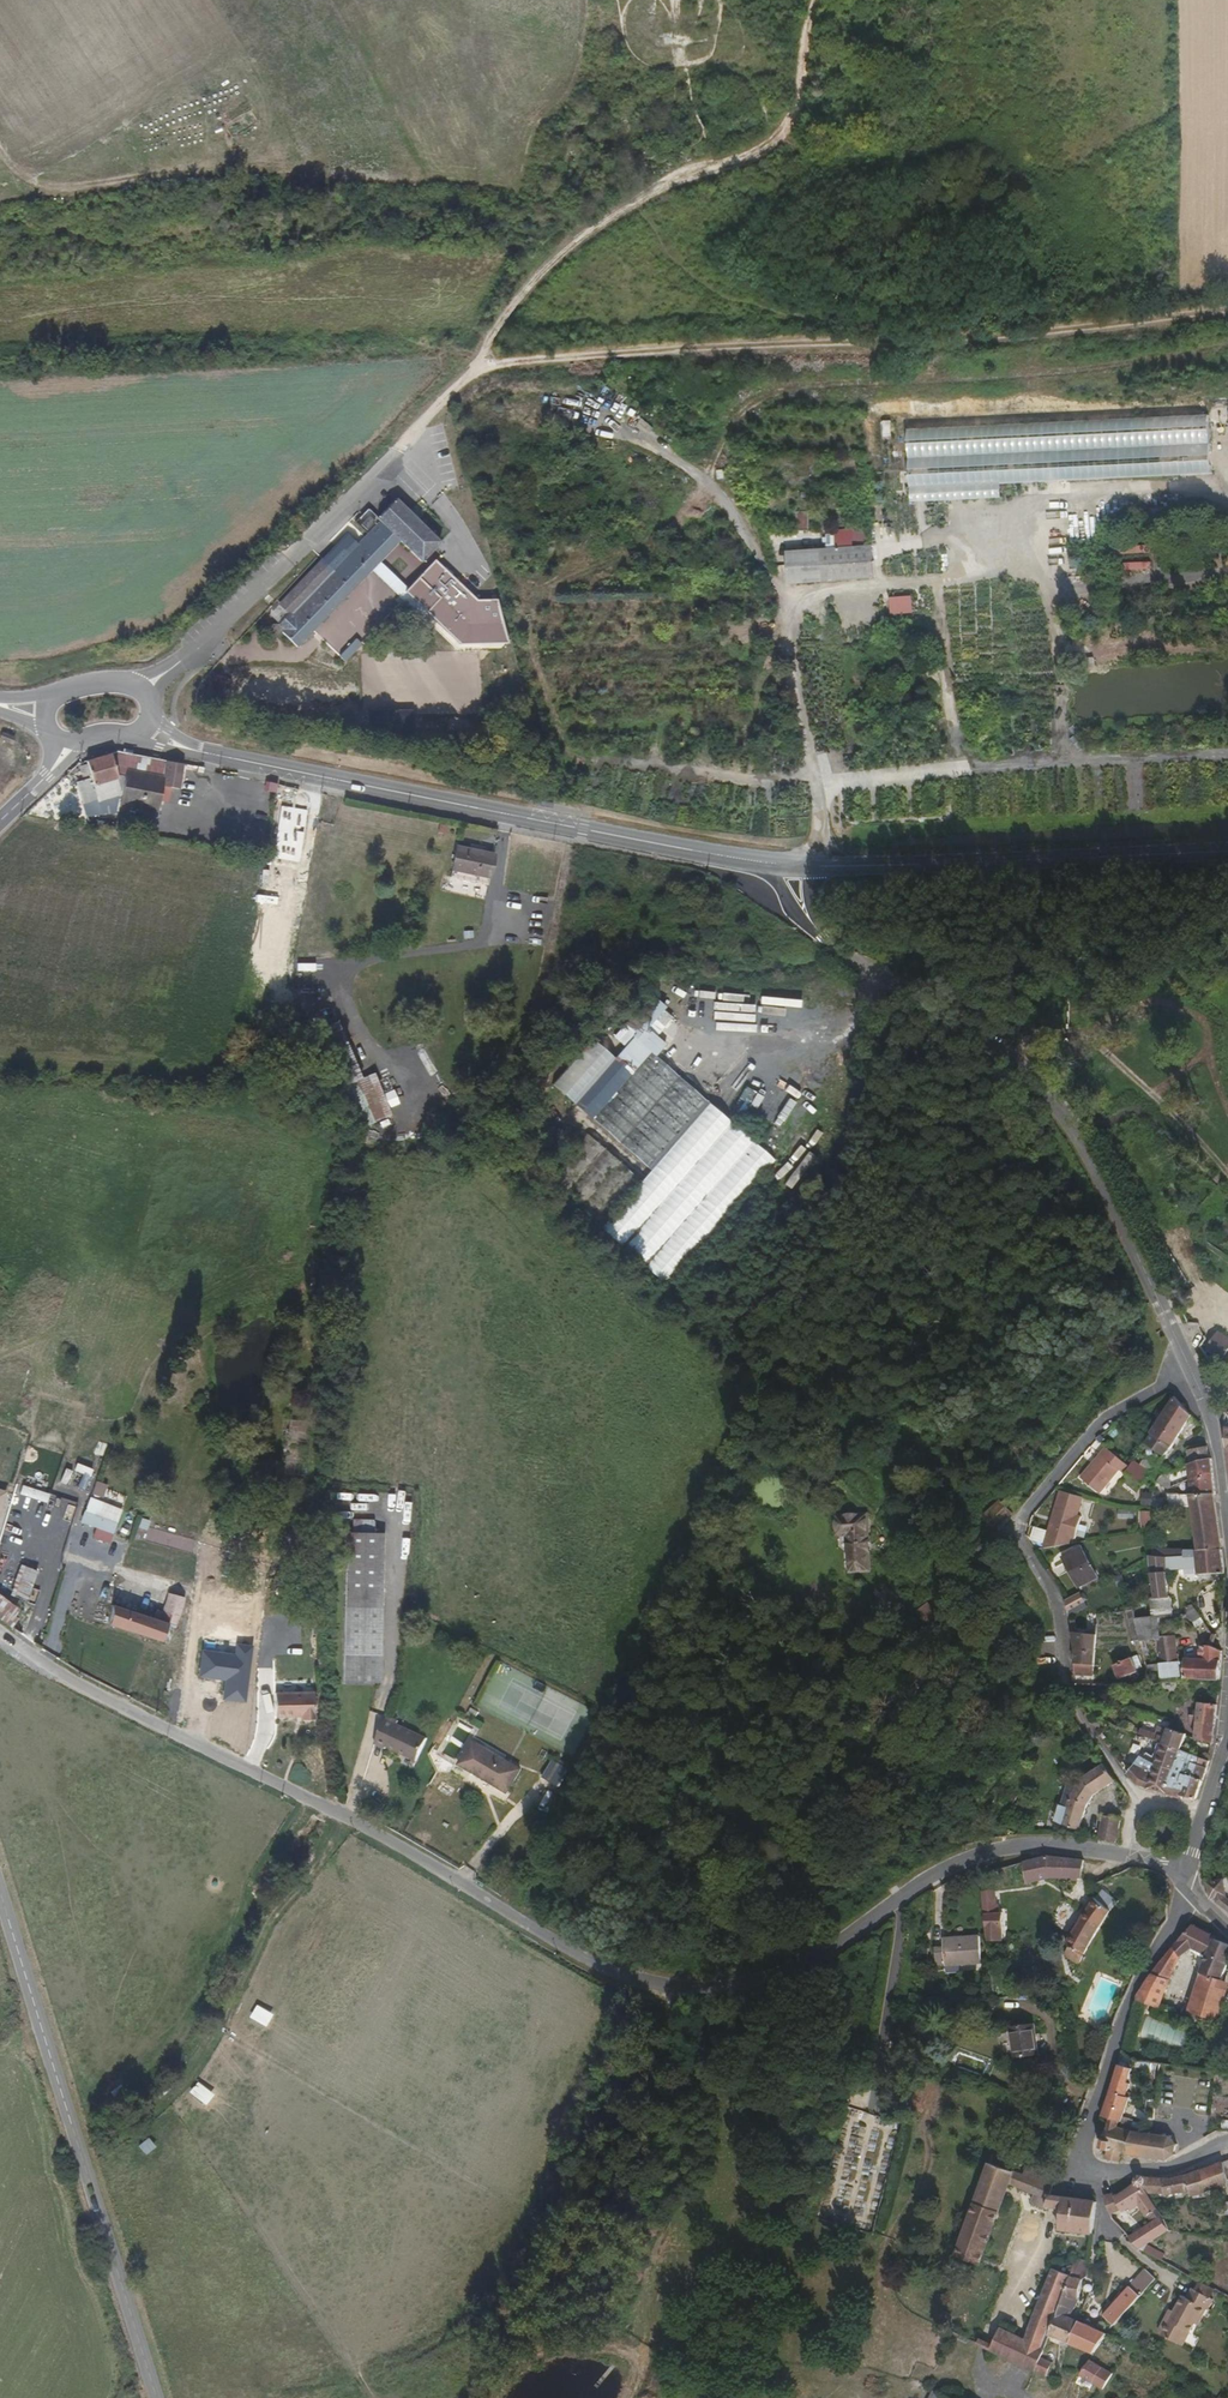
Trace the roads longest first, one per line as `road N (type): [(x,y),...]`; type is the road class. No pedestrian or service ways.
road 1 (unclassified): [(902,1906),(809,1975),(728,1993),(678,1993),(607,1971),(364,1825),(145,1720),(0,1632)]
road 2 (track): [(468,366),(1157,319),(1227,306)]
road 3 (unclassified): [(1210,1399),(1075,1128),(1022,1071),(876,981),(804,916),(792,866)]
road 4 (track): [(822,0),(793,121),(761,158),(659,189),(551,262),(399,449)]
road 5 (primary): [(200,752),(661,850),(792,866)]
road 6 (tertiary): [(157,2397),(0,1890)]
road 7 (primary): [(792,866),(1227,854)]
road 8 (unclassified): [(169,671),(399,449)]
road 9 (residential): [(1019,1546),(1068,1620),(1079,1730),(1134,1800)]
road 10 (residential): [(1019,1546),(1143,1426),(1210,1399)]
road 11 (unclassified): [(1123,1855),(1008,1849),(966,1863),(902,1906)]
road 12 (residential): [(902,1906),(872,2108)]

